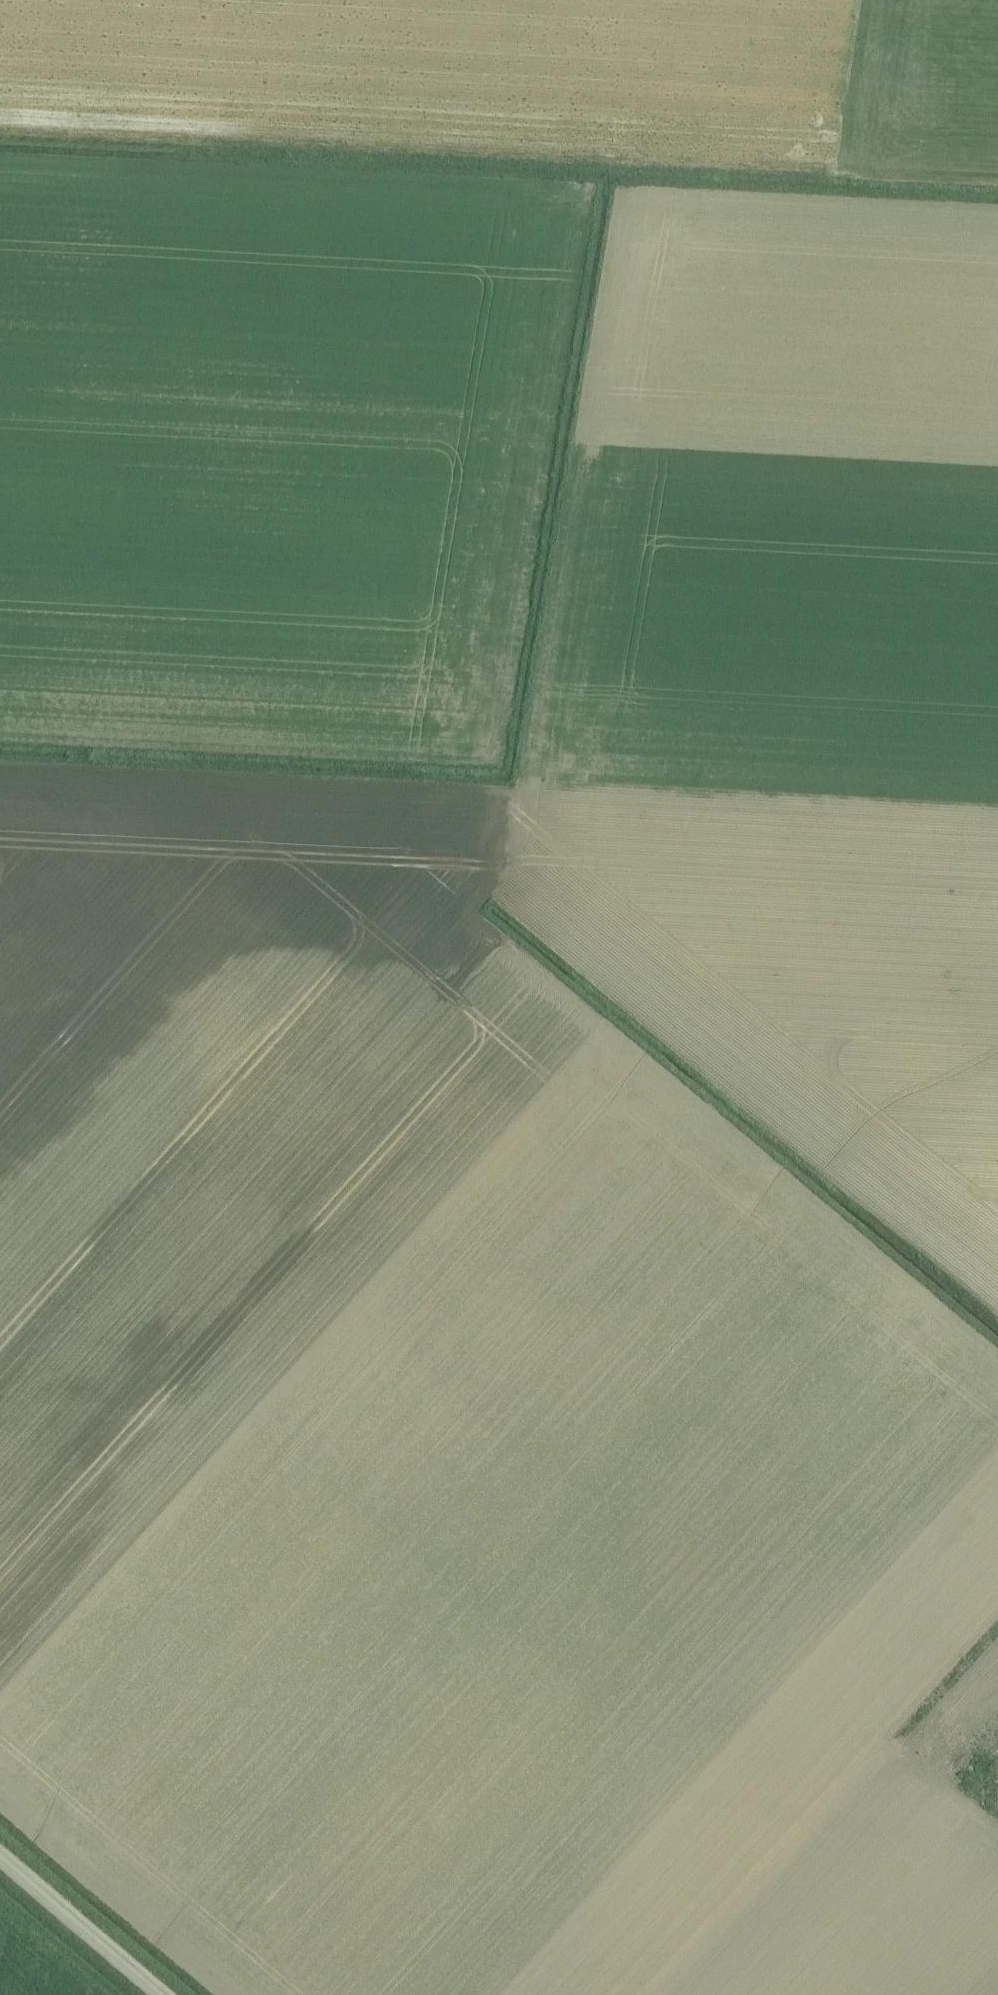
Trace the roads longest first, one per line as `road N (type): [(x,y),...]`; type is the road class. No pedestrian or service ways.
road 1 (unclassified): [(165,1994),(0,1852)]

